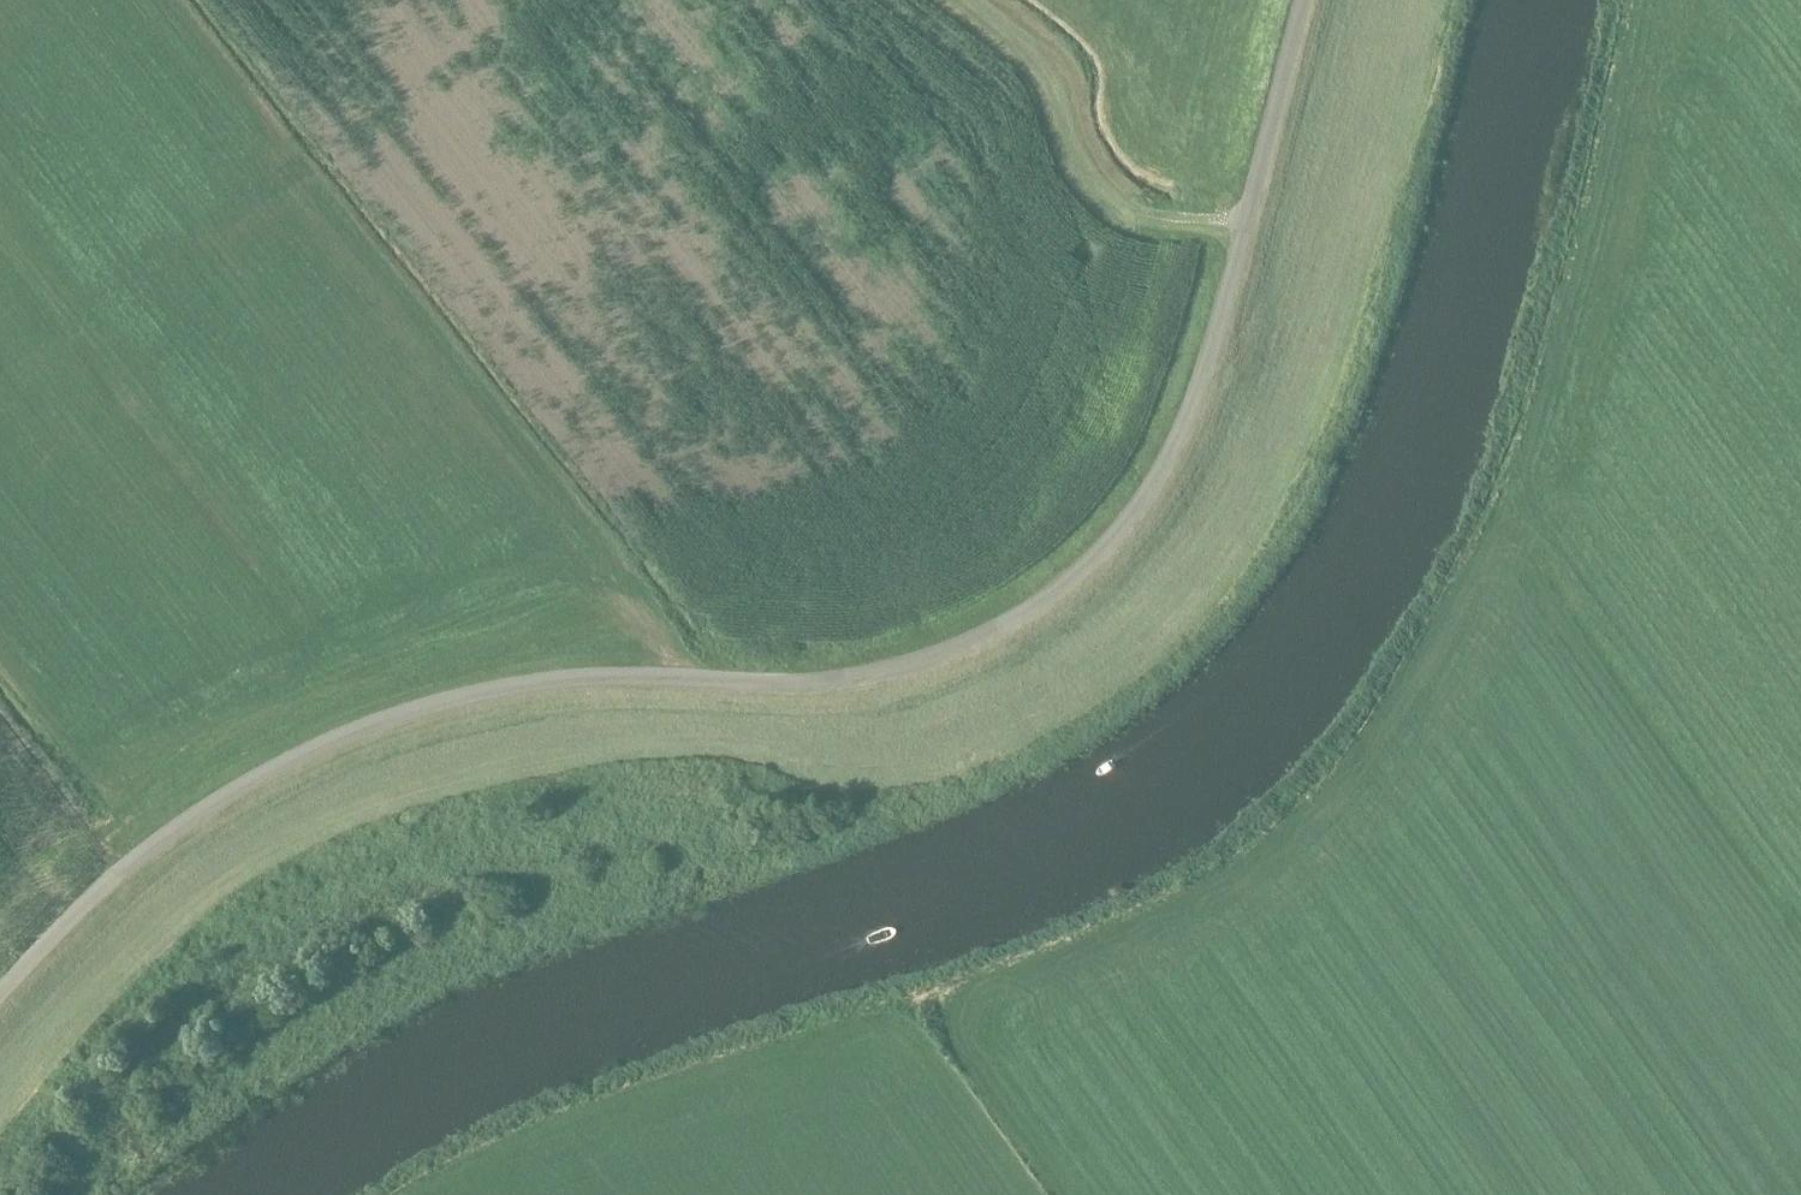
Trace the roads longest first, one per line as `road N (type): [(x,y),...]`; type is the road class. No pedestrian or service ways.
road 1 (unclassified): [(0,999),(131,866),(243,791),(366,731),(544,686),(624,681),(780,690),(869,680),(969,649),(1059,597),(1132,520),(1193,415),(1304,0)]

